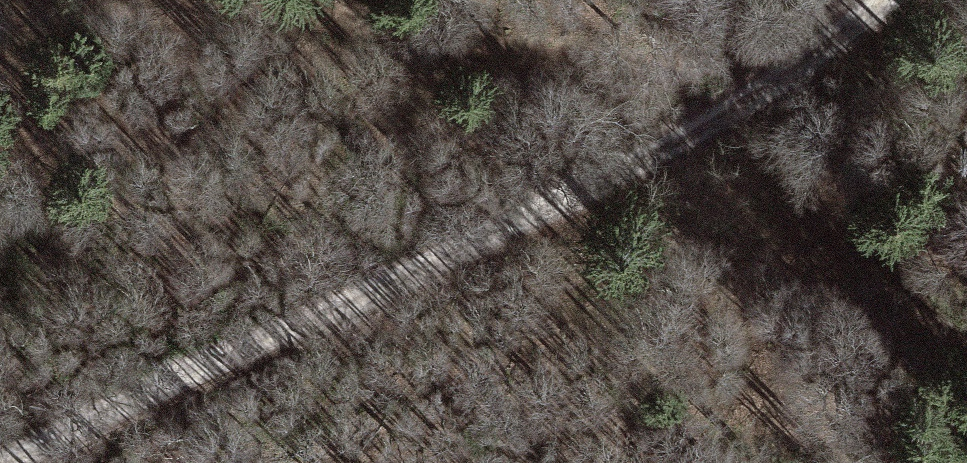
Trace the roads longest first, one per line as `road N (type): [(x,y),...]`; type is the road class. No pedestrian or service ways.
road 1 (track): [(885,0),(692,124),(10,462)]
road 2 (track): [(835,34),(643,61),(283,0)]

